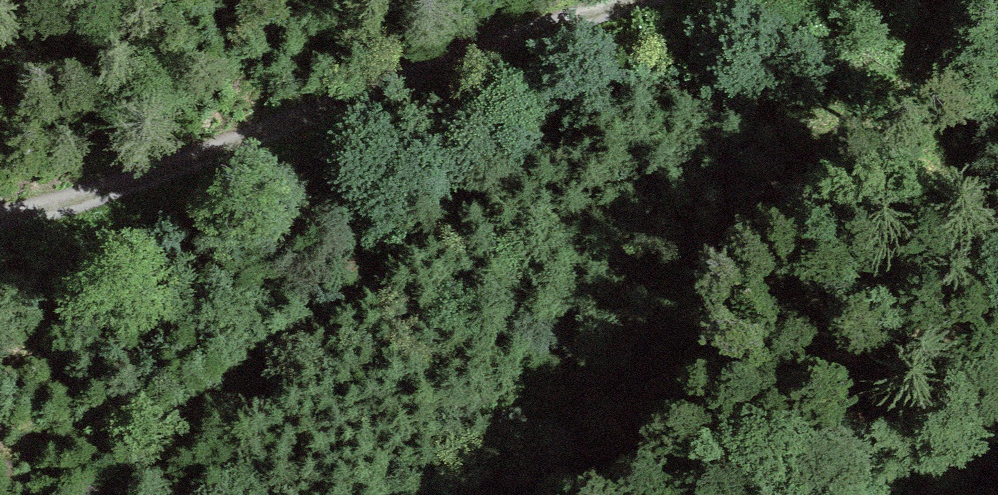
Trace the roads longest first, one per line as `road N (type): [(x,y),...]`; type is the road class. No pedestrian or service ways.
road 1 (track): [(776,0),(760,20),(240,373),(100,494)]
road 2 (track): [(643,0),(26,221),(0,222)]

